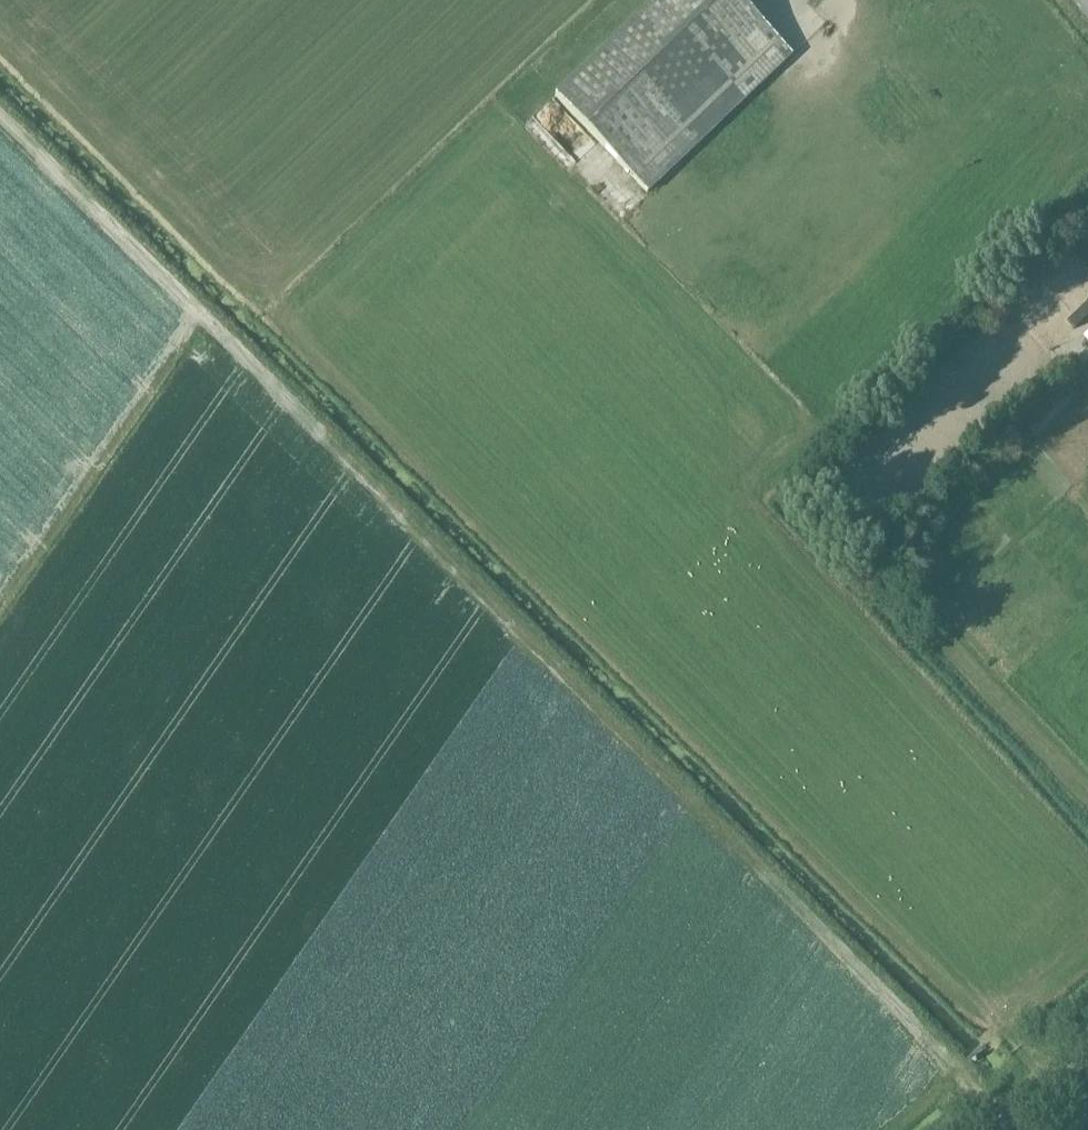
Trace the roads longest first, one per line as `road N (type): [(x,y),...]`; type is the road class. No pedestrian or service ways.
road 1 (track): [(0,121),(876,977),(1001,1111)]
road 2 (unclassified): [(981,1129),(1087,1038)]

